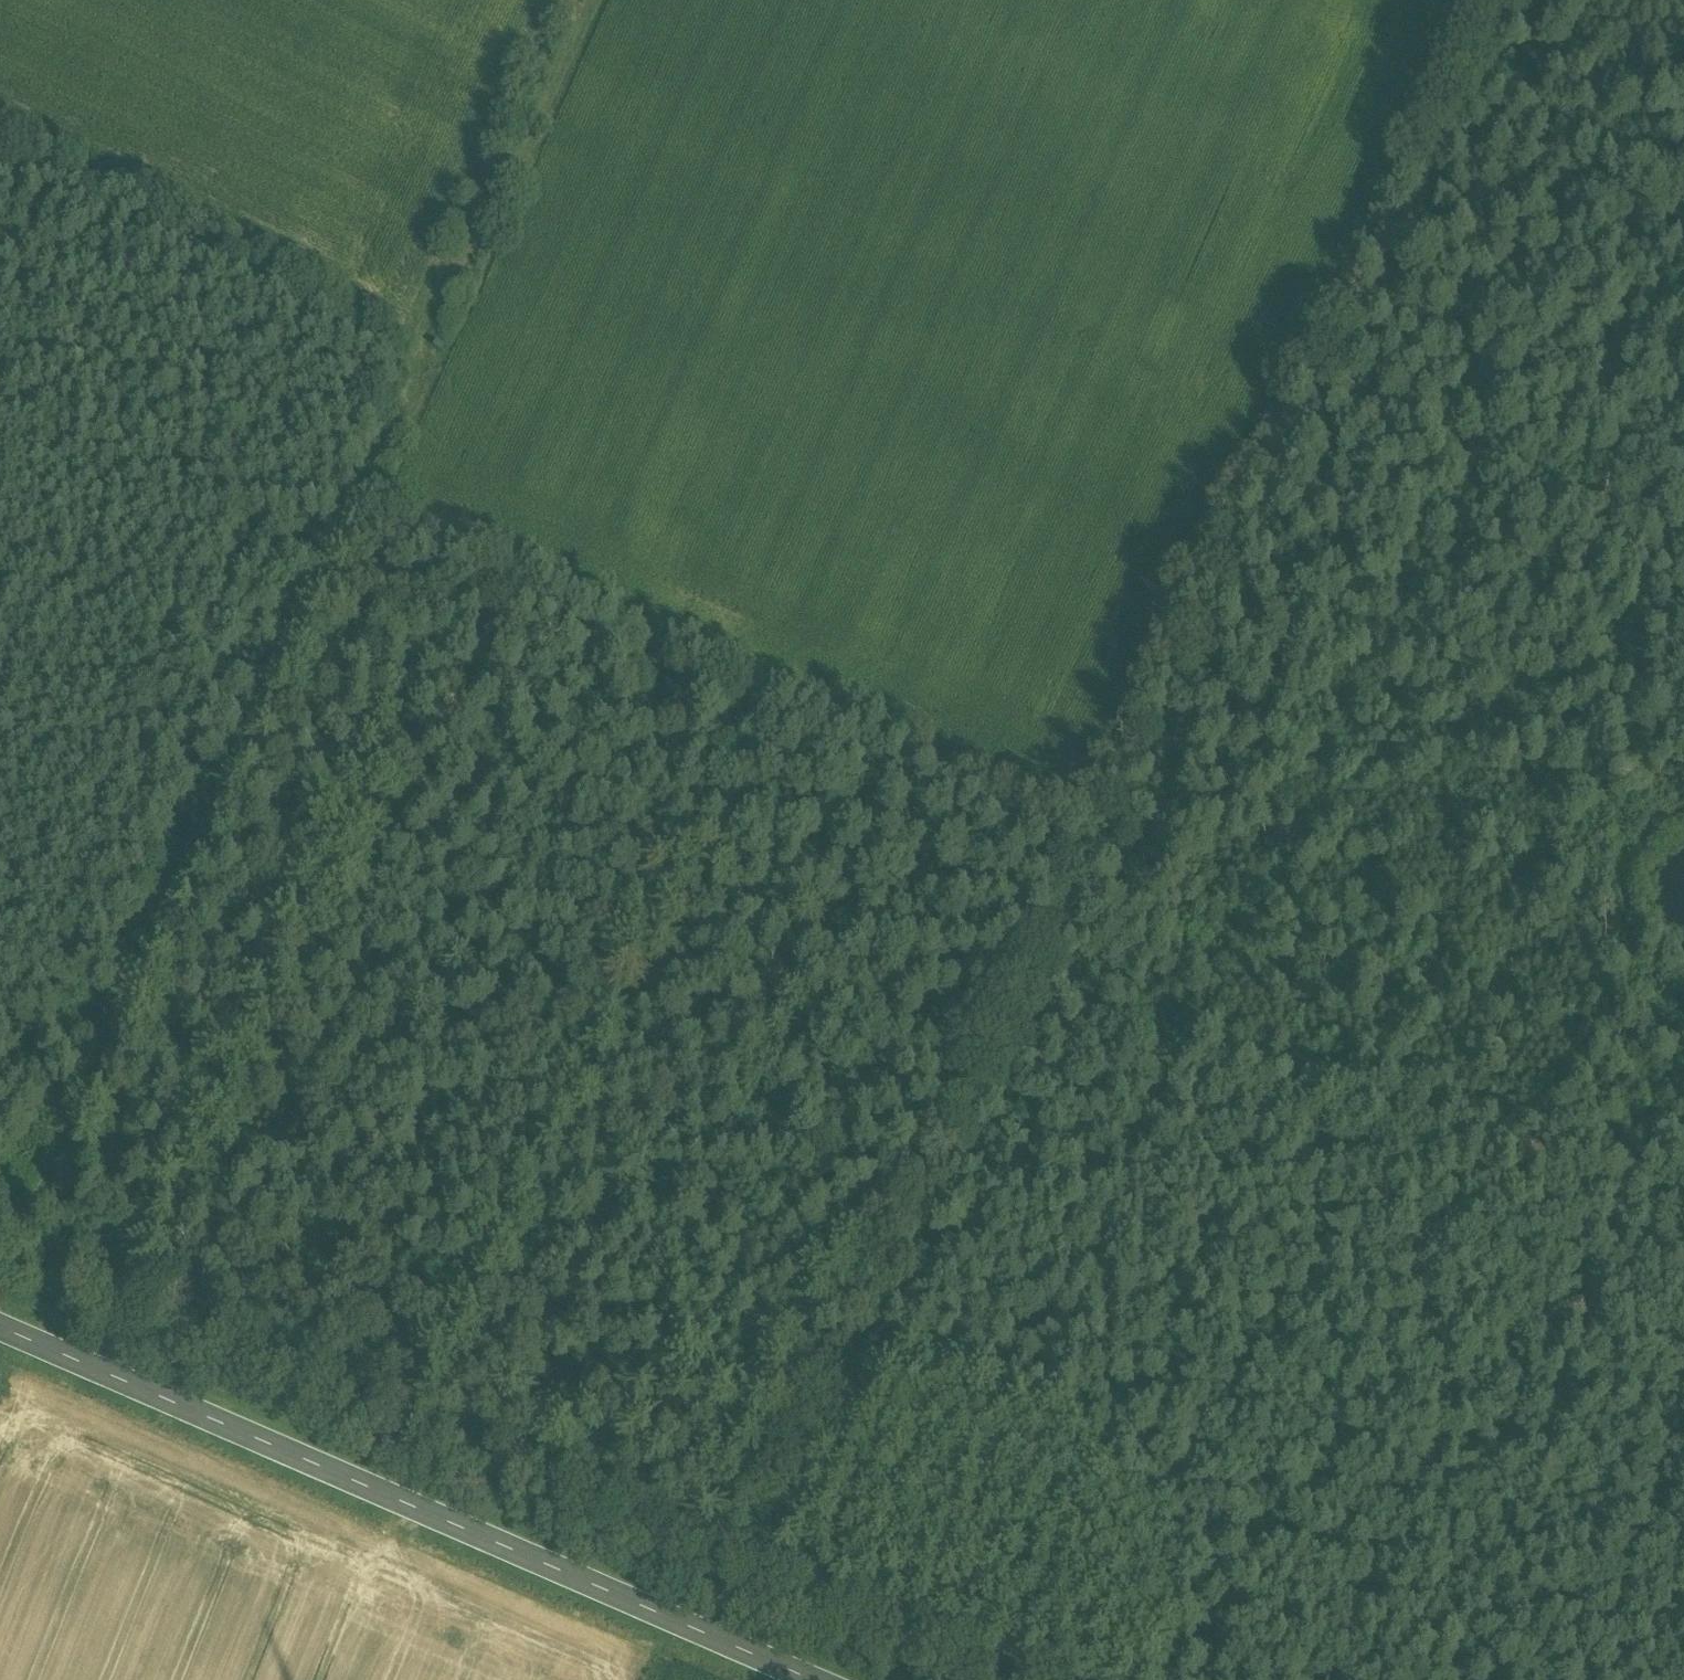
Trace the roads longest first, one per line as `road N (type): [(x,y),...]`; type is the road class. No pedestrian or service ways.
road 1 (secondary): [(0,1329),(808,1679)]

